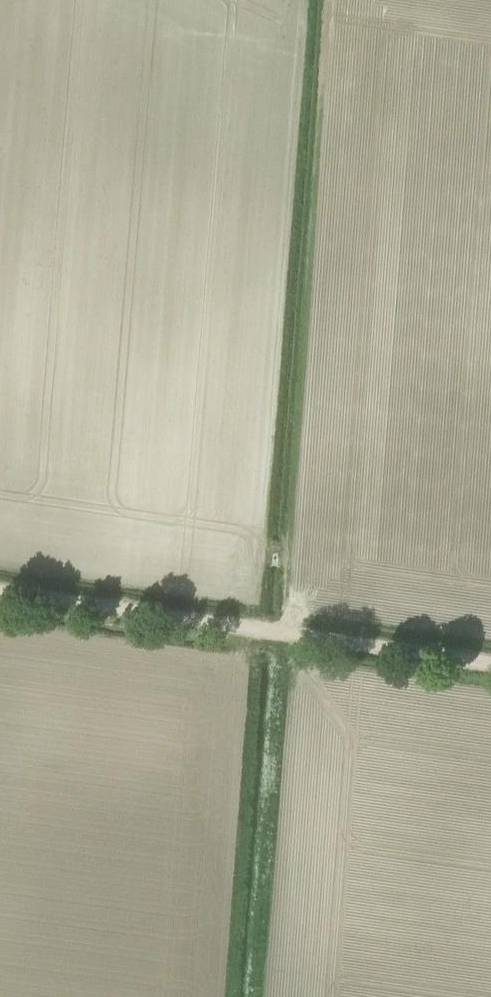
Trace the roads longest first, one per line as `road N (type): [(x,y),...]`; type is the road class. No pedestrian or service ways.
road 1 (track): [(0,591),(490,661)]

